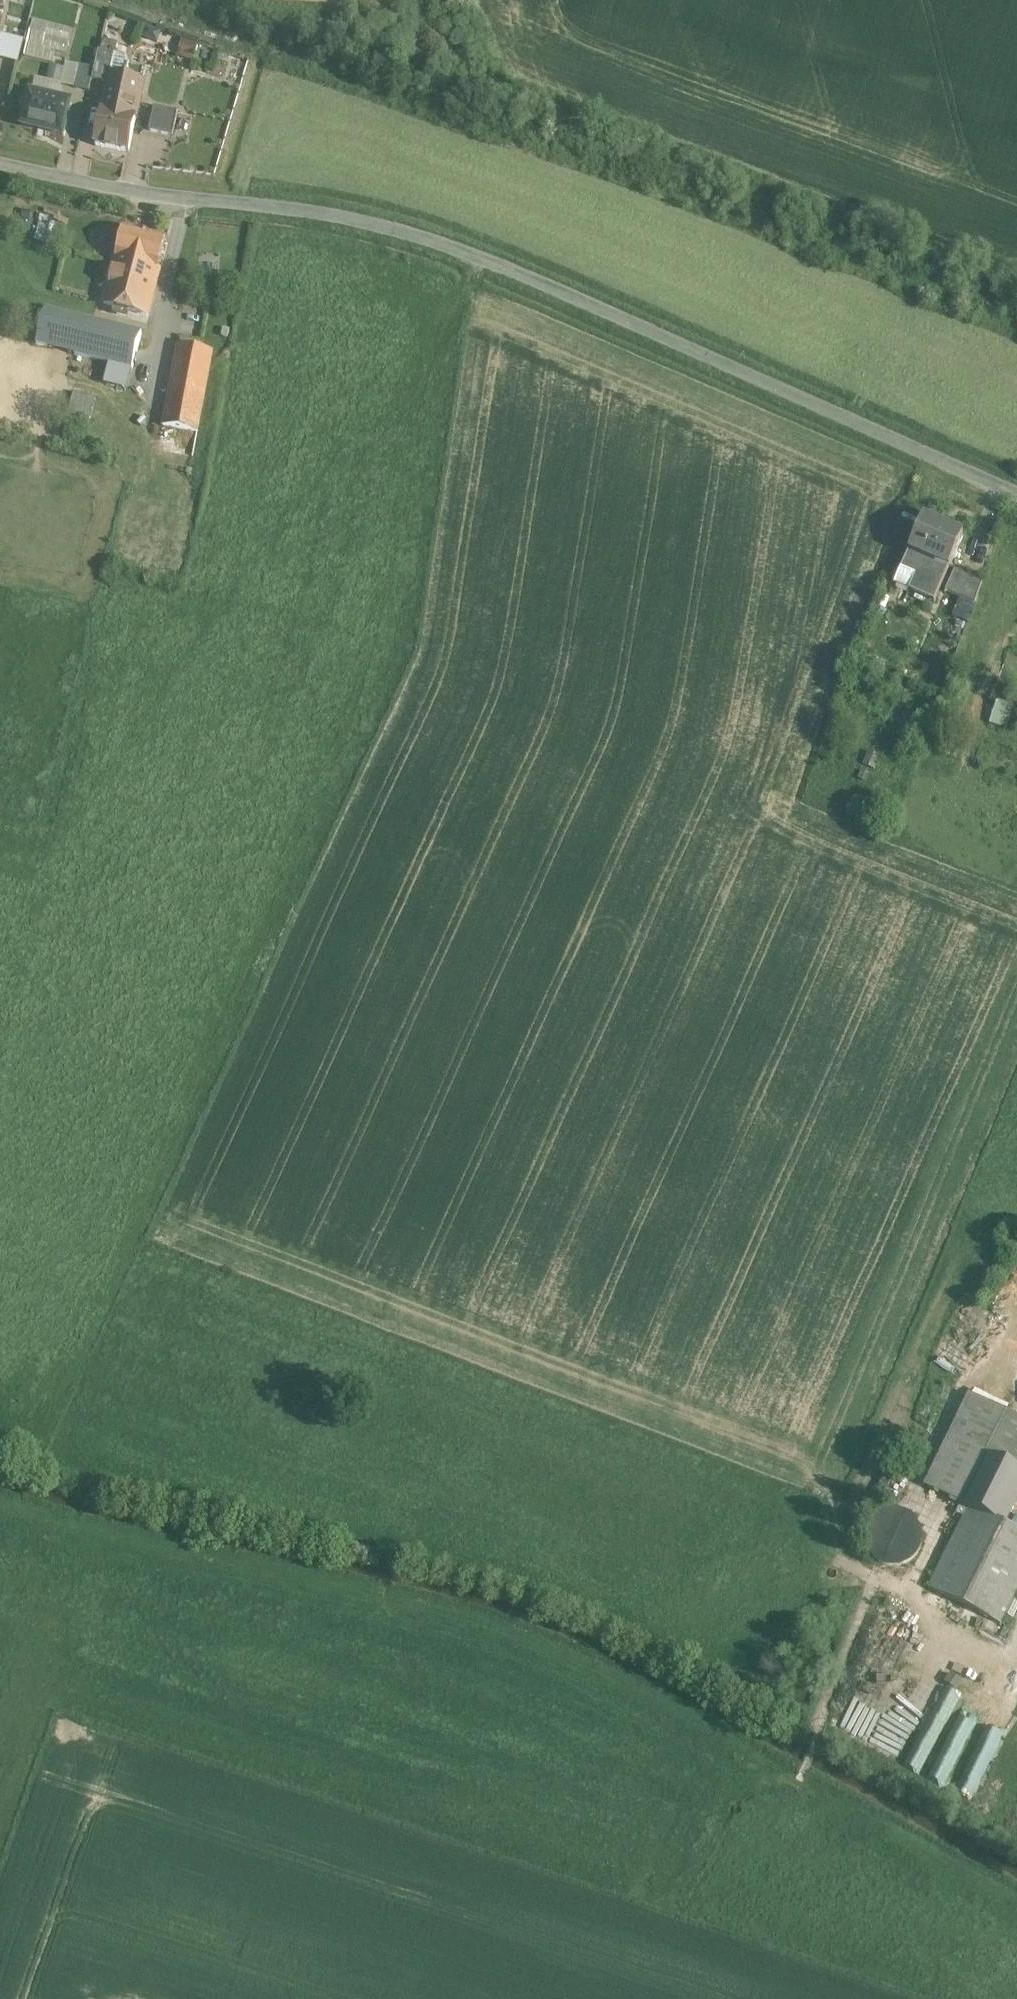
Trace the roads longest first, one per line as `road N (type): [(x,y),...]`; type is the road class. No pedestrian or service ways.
road 1 (residential): [(0,155),(176,192),(343,207),(448,241),(1016,491)]

